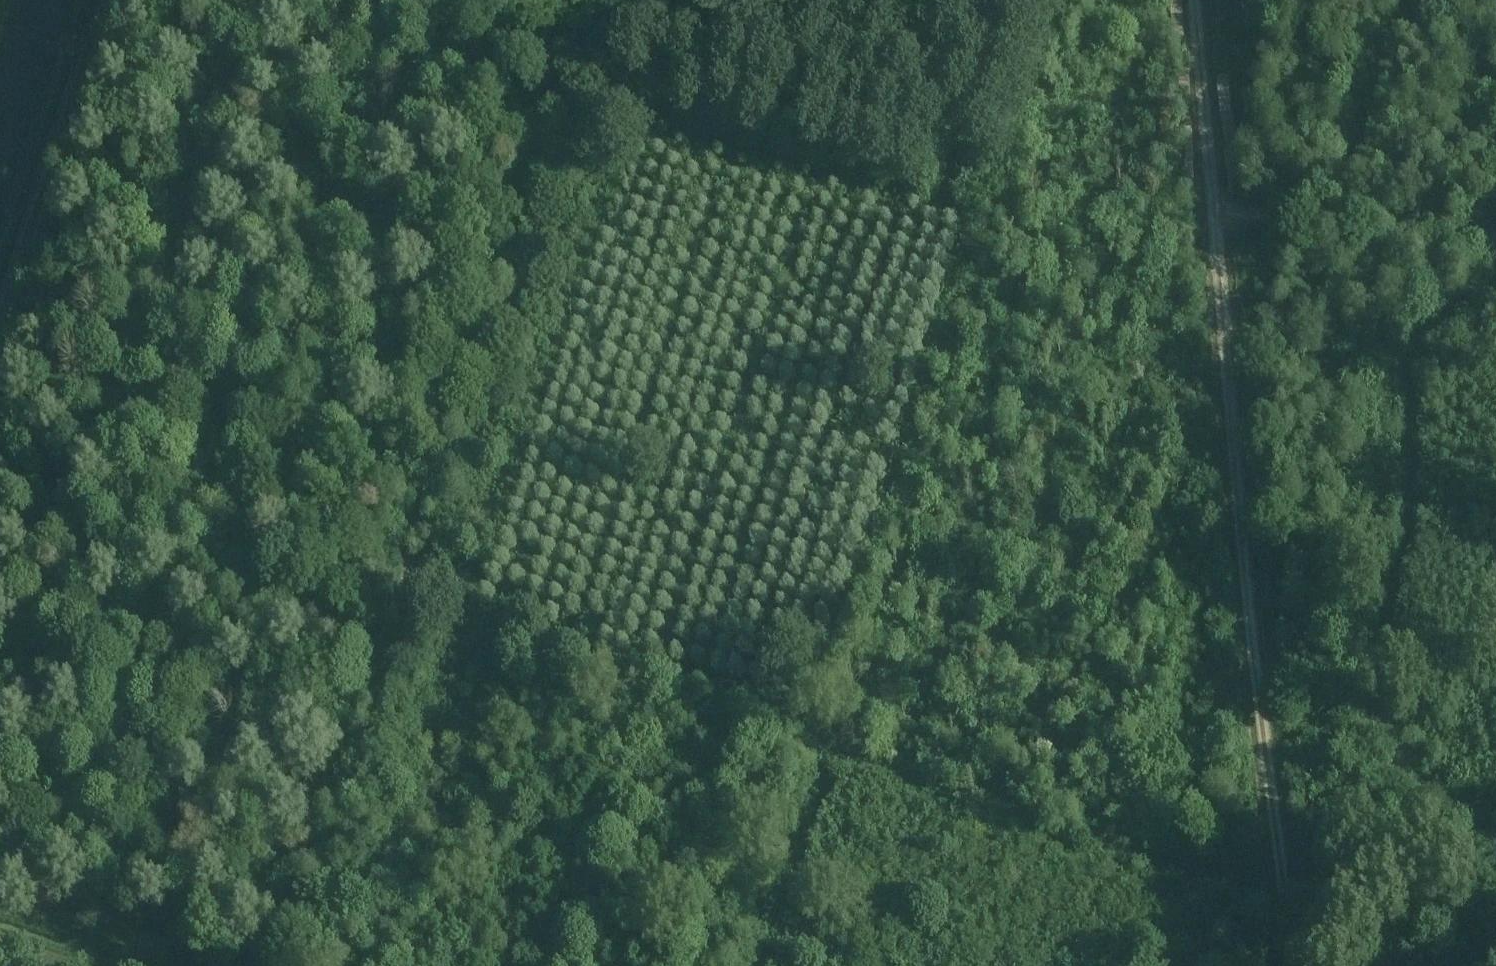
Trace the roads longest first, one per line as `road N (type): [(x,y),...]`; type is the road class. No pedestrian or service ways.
road 1 (track): [(1201,0),(1296,965)]
road 2 (track): [(414,581),(330,965)]
road 3 (track): [(0,291),(90,0)]
road 4 (track): [(1218,208),(1495,233)]

